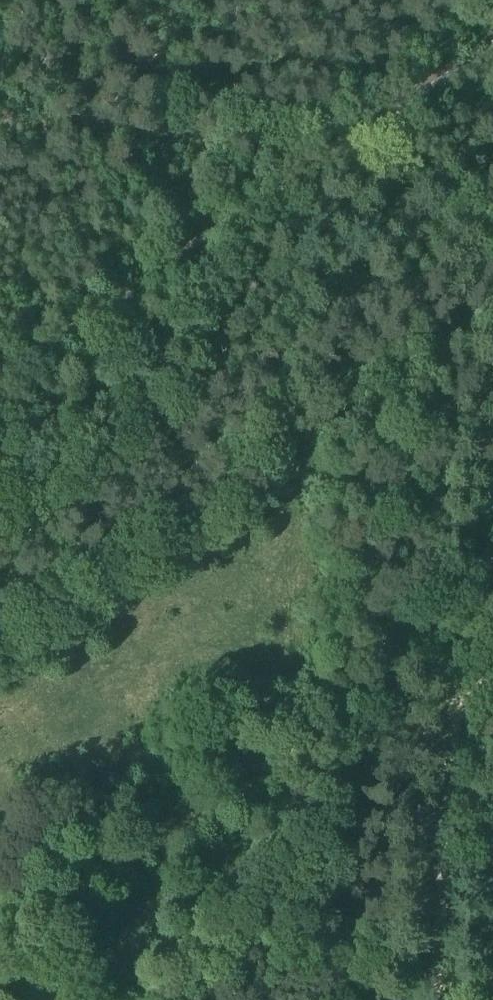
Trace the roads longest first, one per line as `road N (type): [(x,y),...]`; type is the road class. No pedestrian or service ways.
road 1 (track): [(492,163),(370,280),(0,507)]
road 2 (tertiary): [(0,377),(492,36)]
road 3 (track): [(435,999),(451,718),(492,533)]

